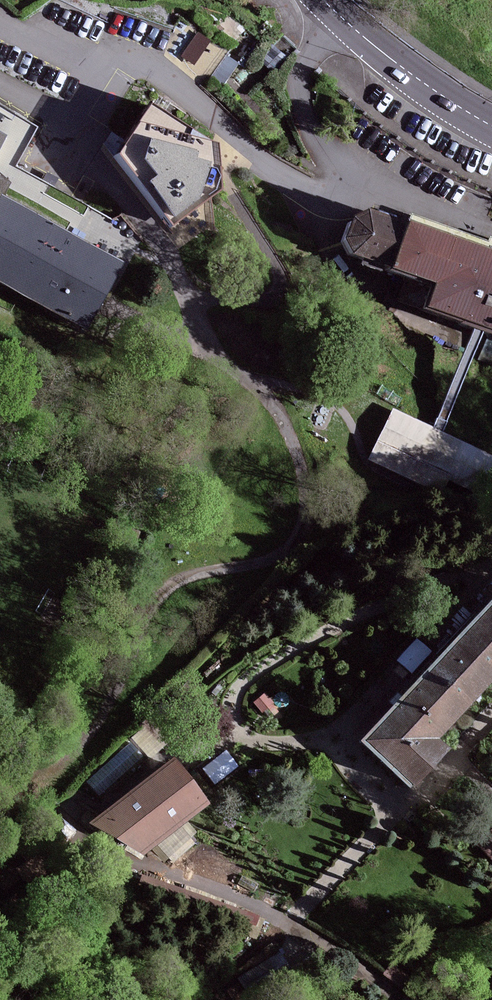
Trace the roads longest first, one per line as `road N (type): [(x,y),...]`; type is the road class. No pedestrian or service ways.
road 1 (primary): [(491,125),(324,0)]

